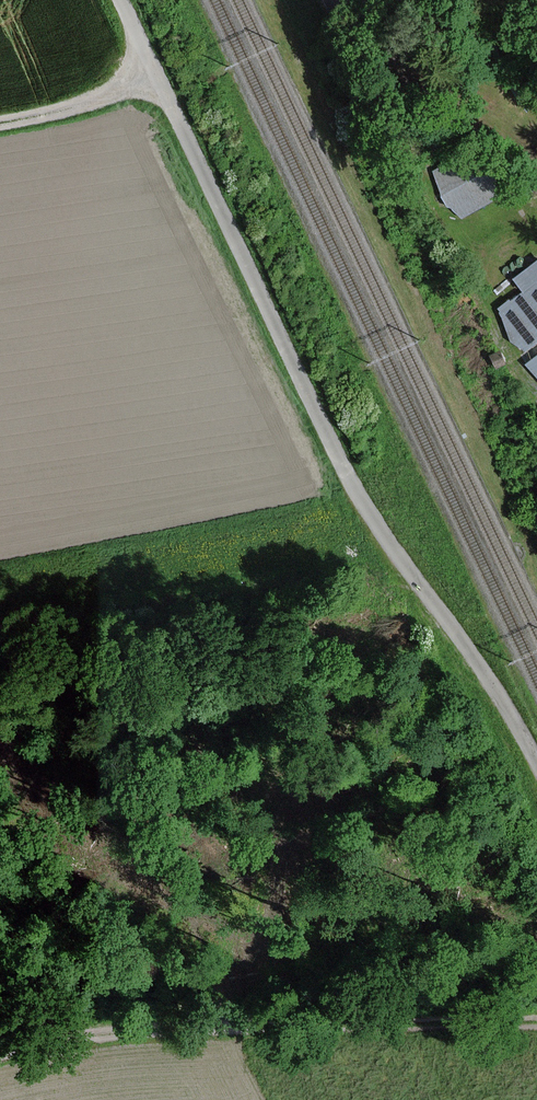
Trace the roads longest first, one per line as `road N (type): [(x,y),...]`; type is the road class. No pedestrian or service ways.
road 1 (unclassified): [(536,766),(335,453),(122,0)]
road 2 (unclassified): [(0,1054),(174,1028),(536,1021)]
road 3 (track): [(0,123),(155,79)]

